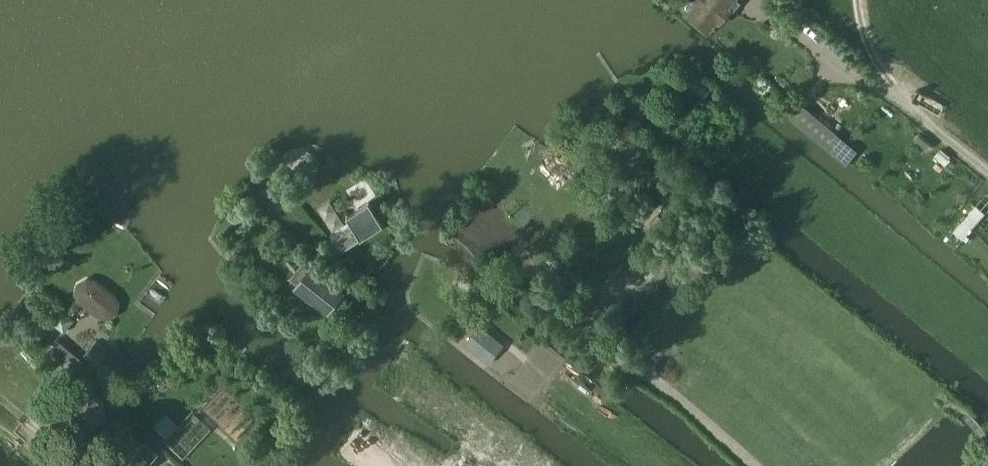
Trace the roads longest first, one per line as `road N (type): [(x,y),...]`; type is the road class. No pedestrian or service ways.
road 1 (track): [(658,465),(539,366)]

